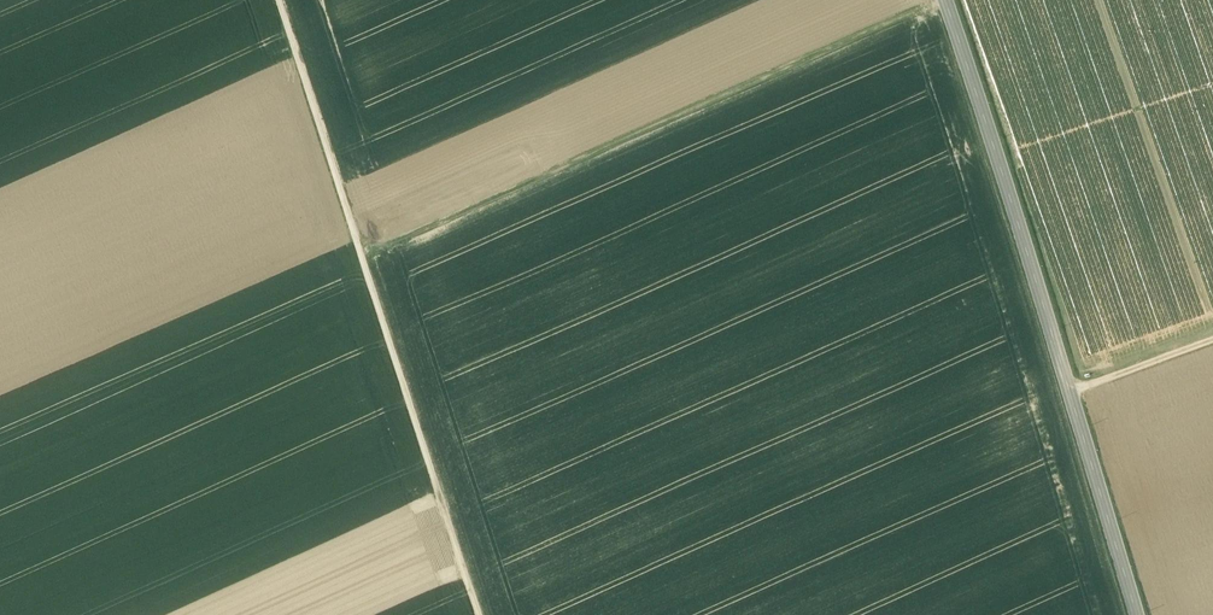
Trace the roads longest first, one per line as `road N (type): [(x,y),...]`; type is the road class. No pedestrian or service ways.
road 1 (track): [(284,0),(482,614)]
road 2 (tertiary): [(947,0),(1137,614)]
road 3 (track): [(371,262),(947,0)]
road 4 (track): [(1071,398),(1212,346)]

